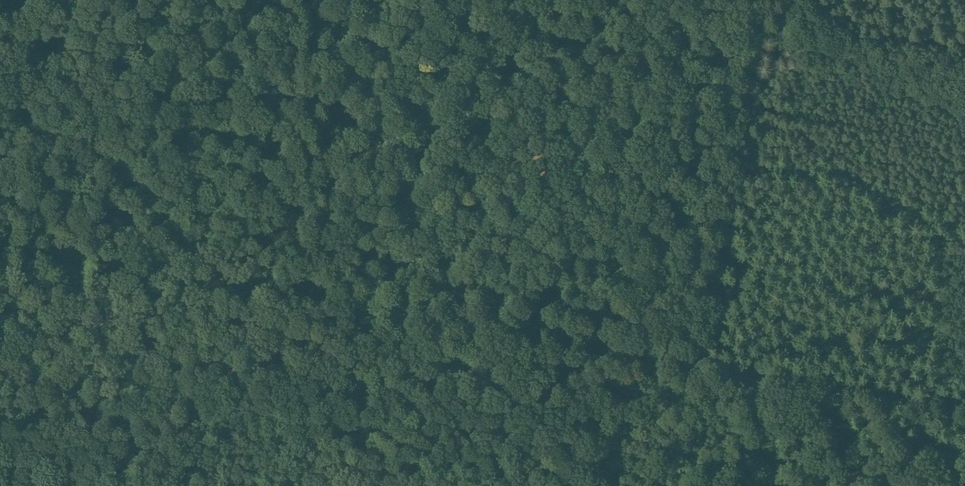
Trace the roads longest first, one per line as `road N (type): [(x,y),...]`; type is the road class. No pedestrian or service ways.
road 1 (track): [(964,403),(0,243)]
road 2 (track): [(708,358),(767,0)]
road 3 (track): [(607,343),(595,485)]

